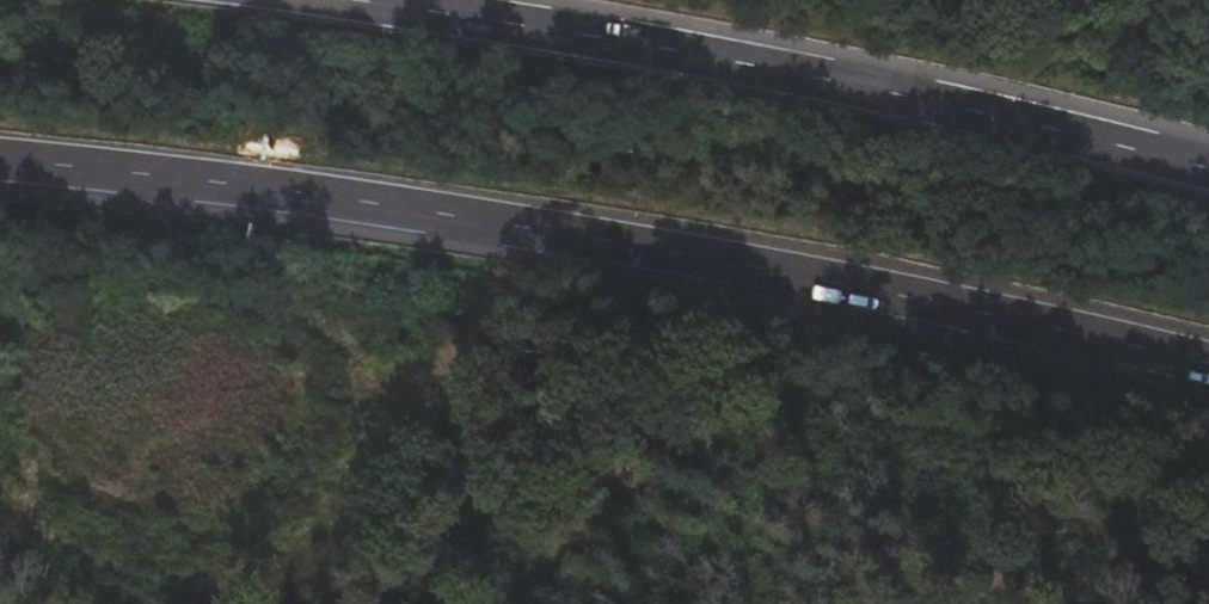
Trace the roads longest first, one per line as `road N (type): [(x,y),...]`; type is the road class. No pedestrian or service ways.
road 1 (trunk): [(0,157),(256,186),(694,254),(1208,364)]
road 2 (trunk): [(1208,167),(729,59),(360,0)]
road 3 (track): [(1005,603),(1011,551),(1040,529),(1208,578)]

